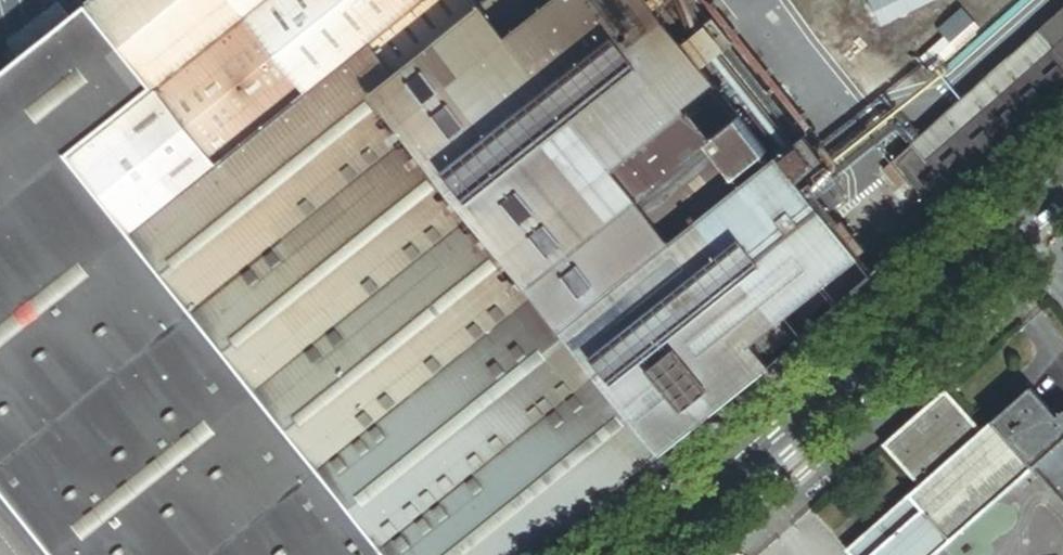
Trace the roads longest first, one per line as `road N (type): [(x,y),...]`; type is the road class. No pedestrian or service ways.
road 1 (tertiary): [(635,554),(1062,178)]

